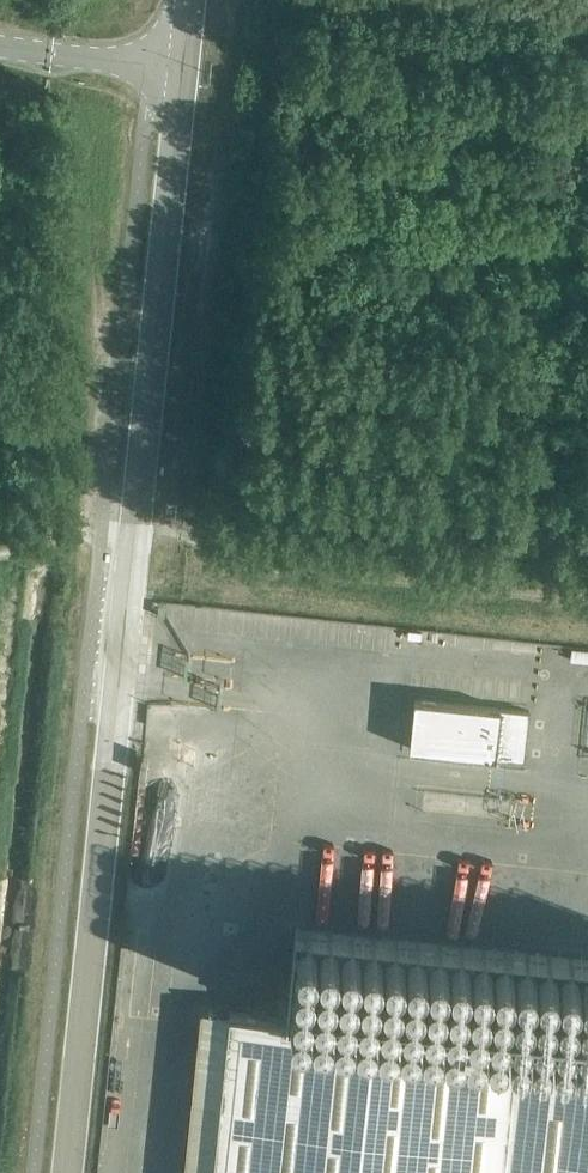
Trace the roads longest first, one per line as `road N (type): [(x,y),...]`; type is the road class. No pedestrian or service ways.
road 1 (tertiary): [(67,1172),(183,72)]
road 2 (track): [(132,532),(187,539),(217,560),(257,571),(587,605)]
road 3 (unclassified): [(183,72),(0,48)]

